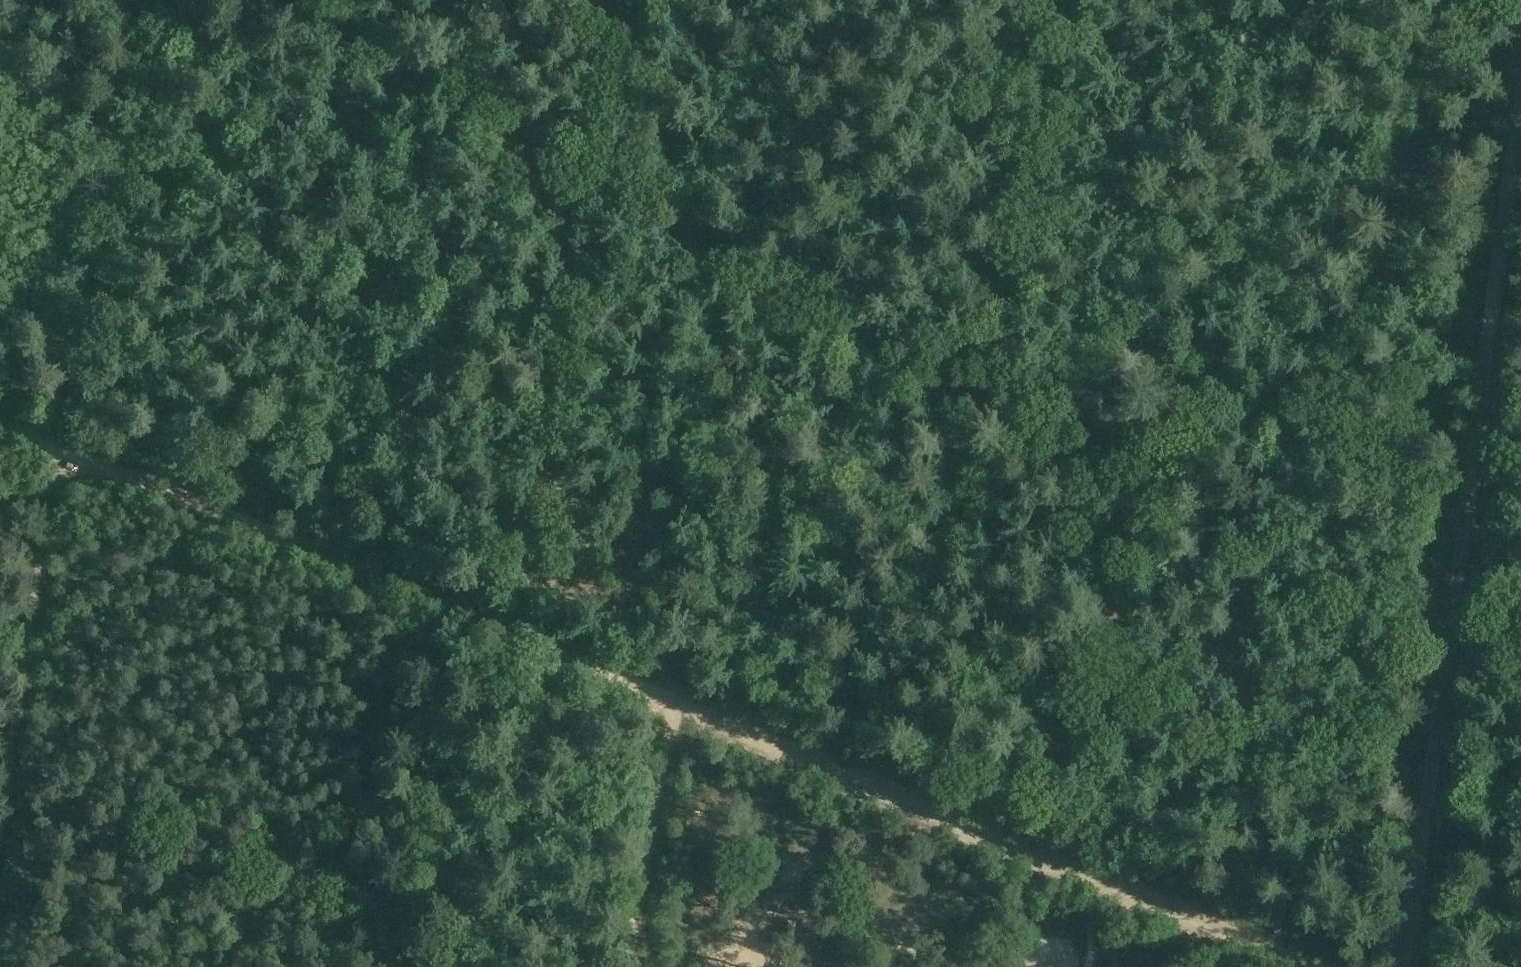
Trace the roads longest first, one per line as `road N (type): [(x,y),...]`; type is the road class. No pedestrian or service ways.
road 1 (track): [(975,827),(0,428)]
road 2 (track): [(1125,485),(290,0)]
road 3 (track): [(1204,414),(1159,443),(1125,485),(1108,536),(1107,589),(1124,640),(1146,669),(1201,712),(1253,726),(1306,723),(1356,702),(1396,666),(1422,619),(1432,566),(1424,513),(1399,466),(1360,429),(1310,407),(1257,401)]
road 4 (track): [(162,0),(52,450),(0,802)]
road 5 (track): [(604,0),(514,633)]
road 6 (track): [(1451,619),(1520,80)]
road 7 (track): [(1324,413),(1462,0)]
road 8 (track): [(1048,0),(988,405)]
road 9 (track): [(1315,966),(975,827)]
road 10 (track): [(1403,966),(1451,619)]
road 11 (track): [(674,699),(630,966)]
road 12 (track): [(1146,669),(975,827)]

